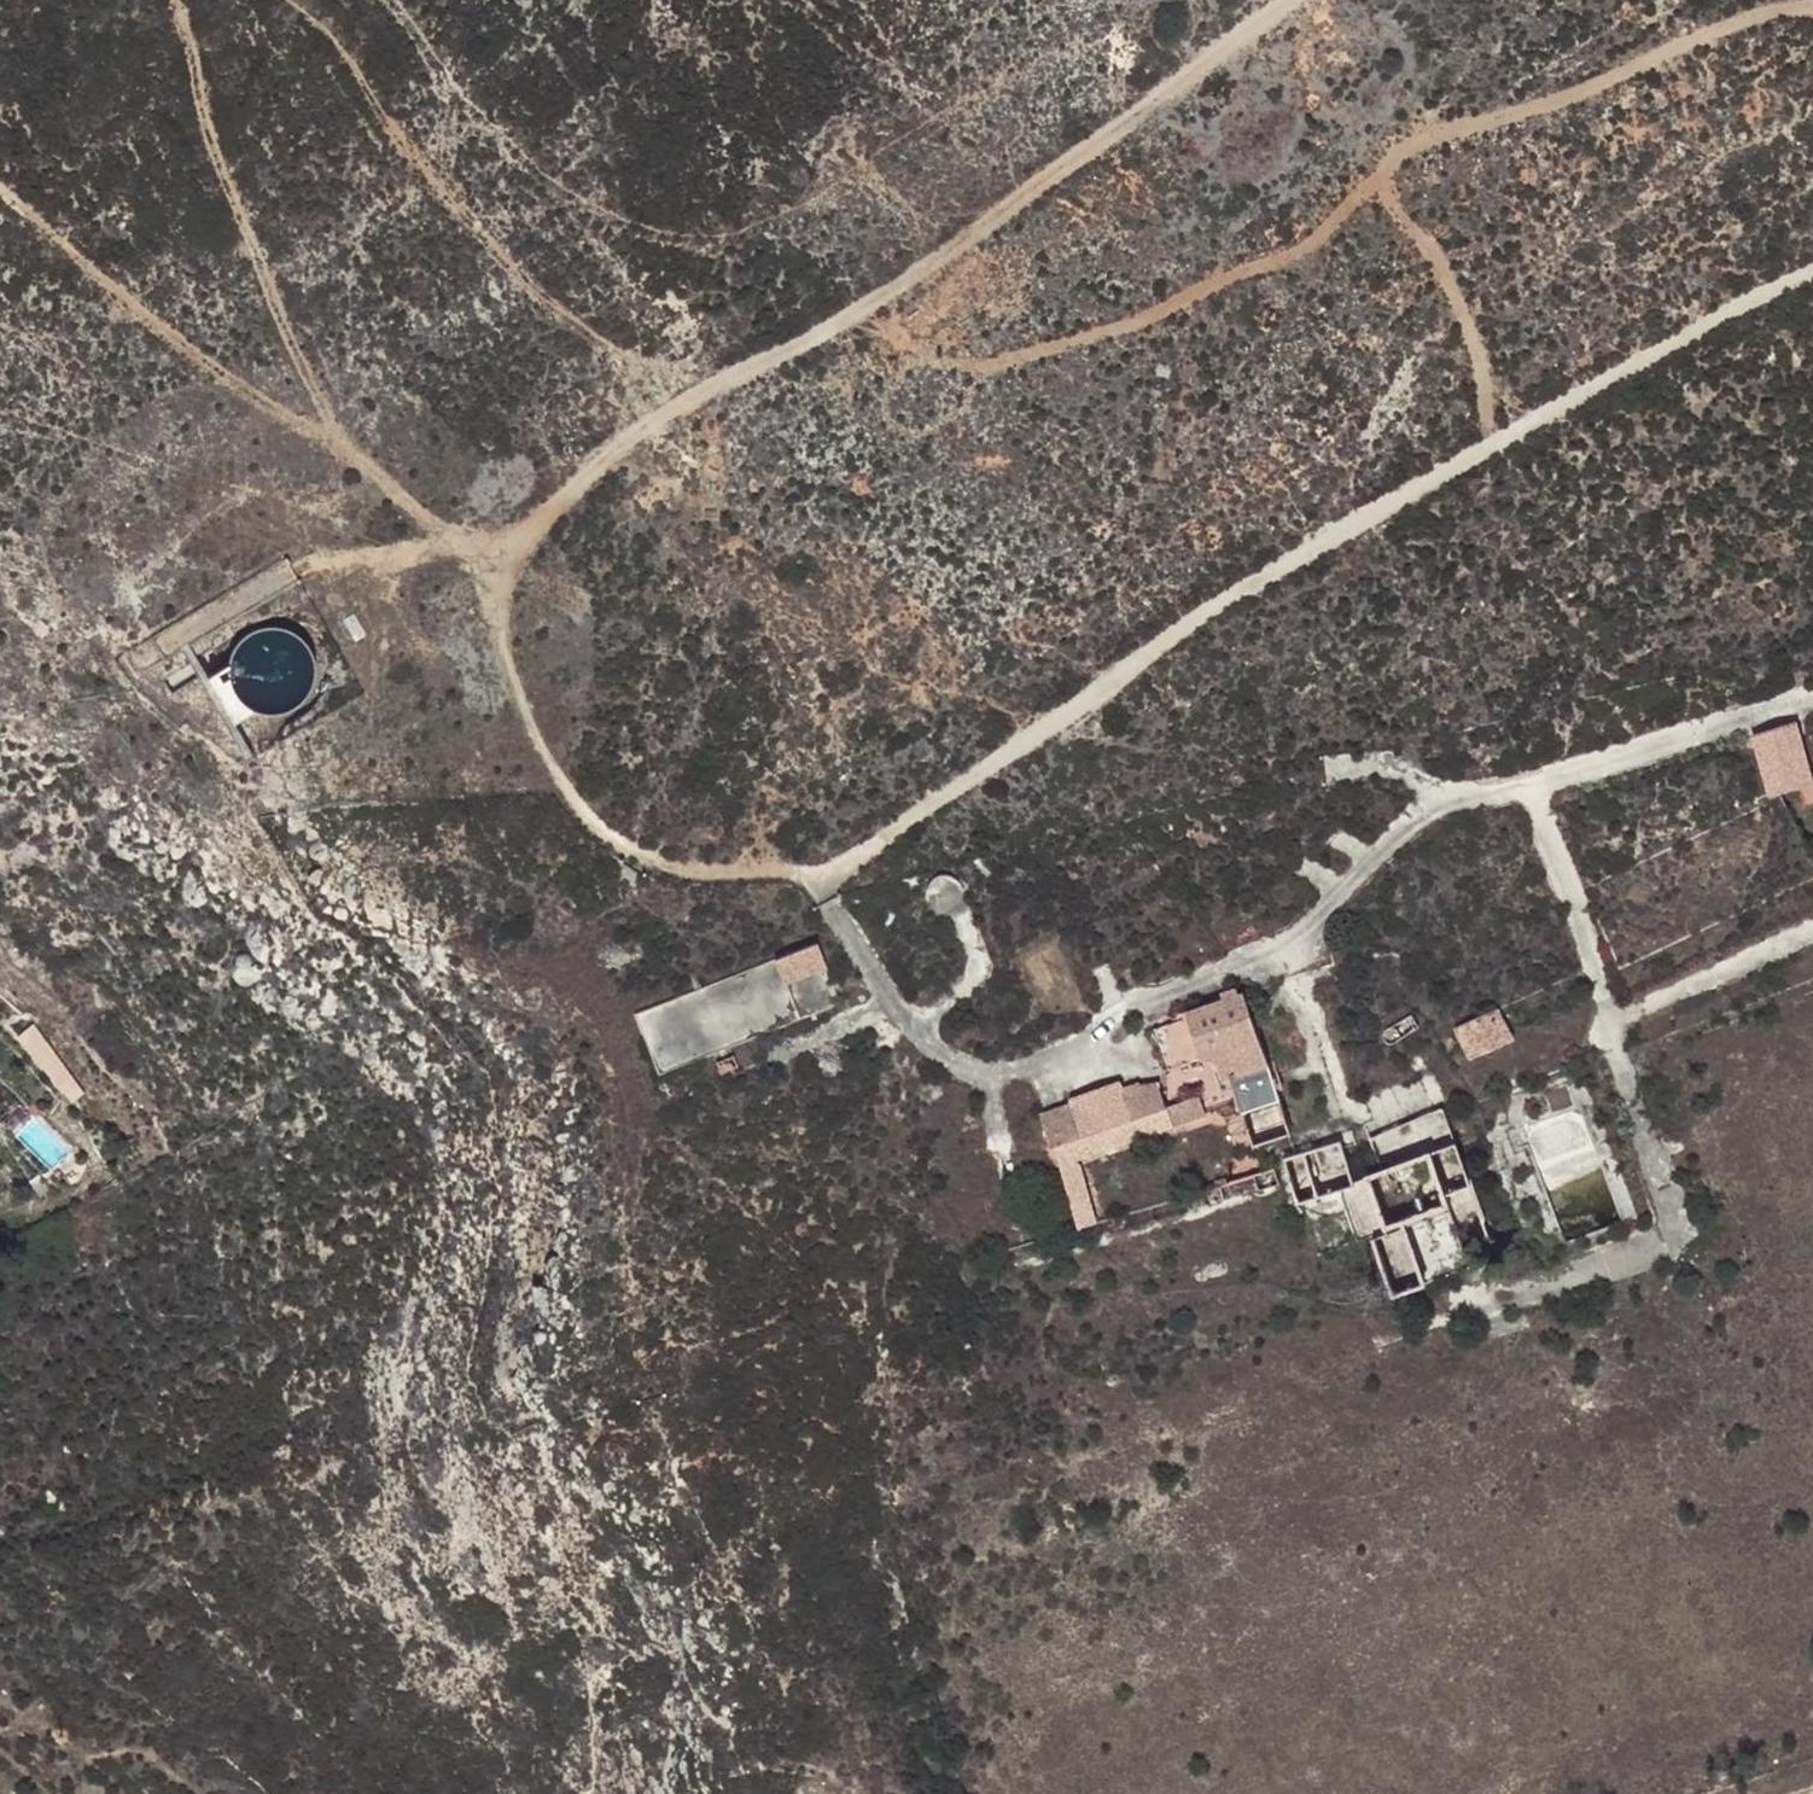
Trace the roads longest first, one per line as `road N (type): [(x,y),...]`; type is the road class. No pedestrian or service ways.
road 1 (track): [(775,877),(681,872),(638,855),(564,801),(486,624),(492,563),(1286,0)]

